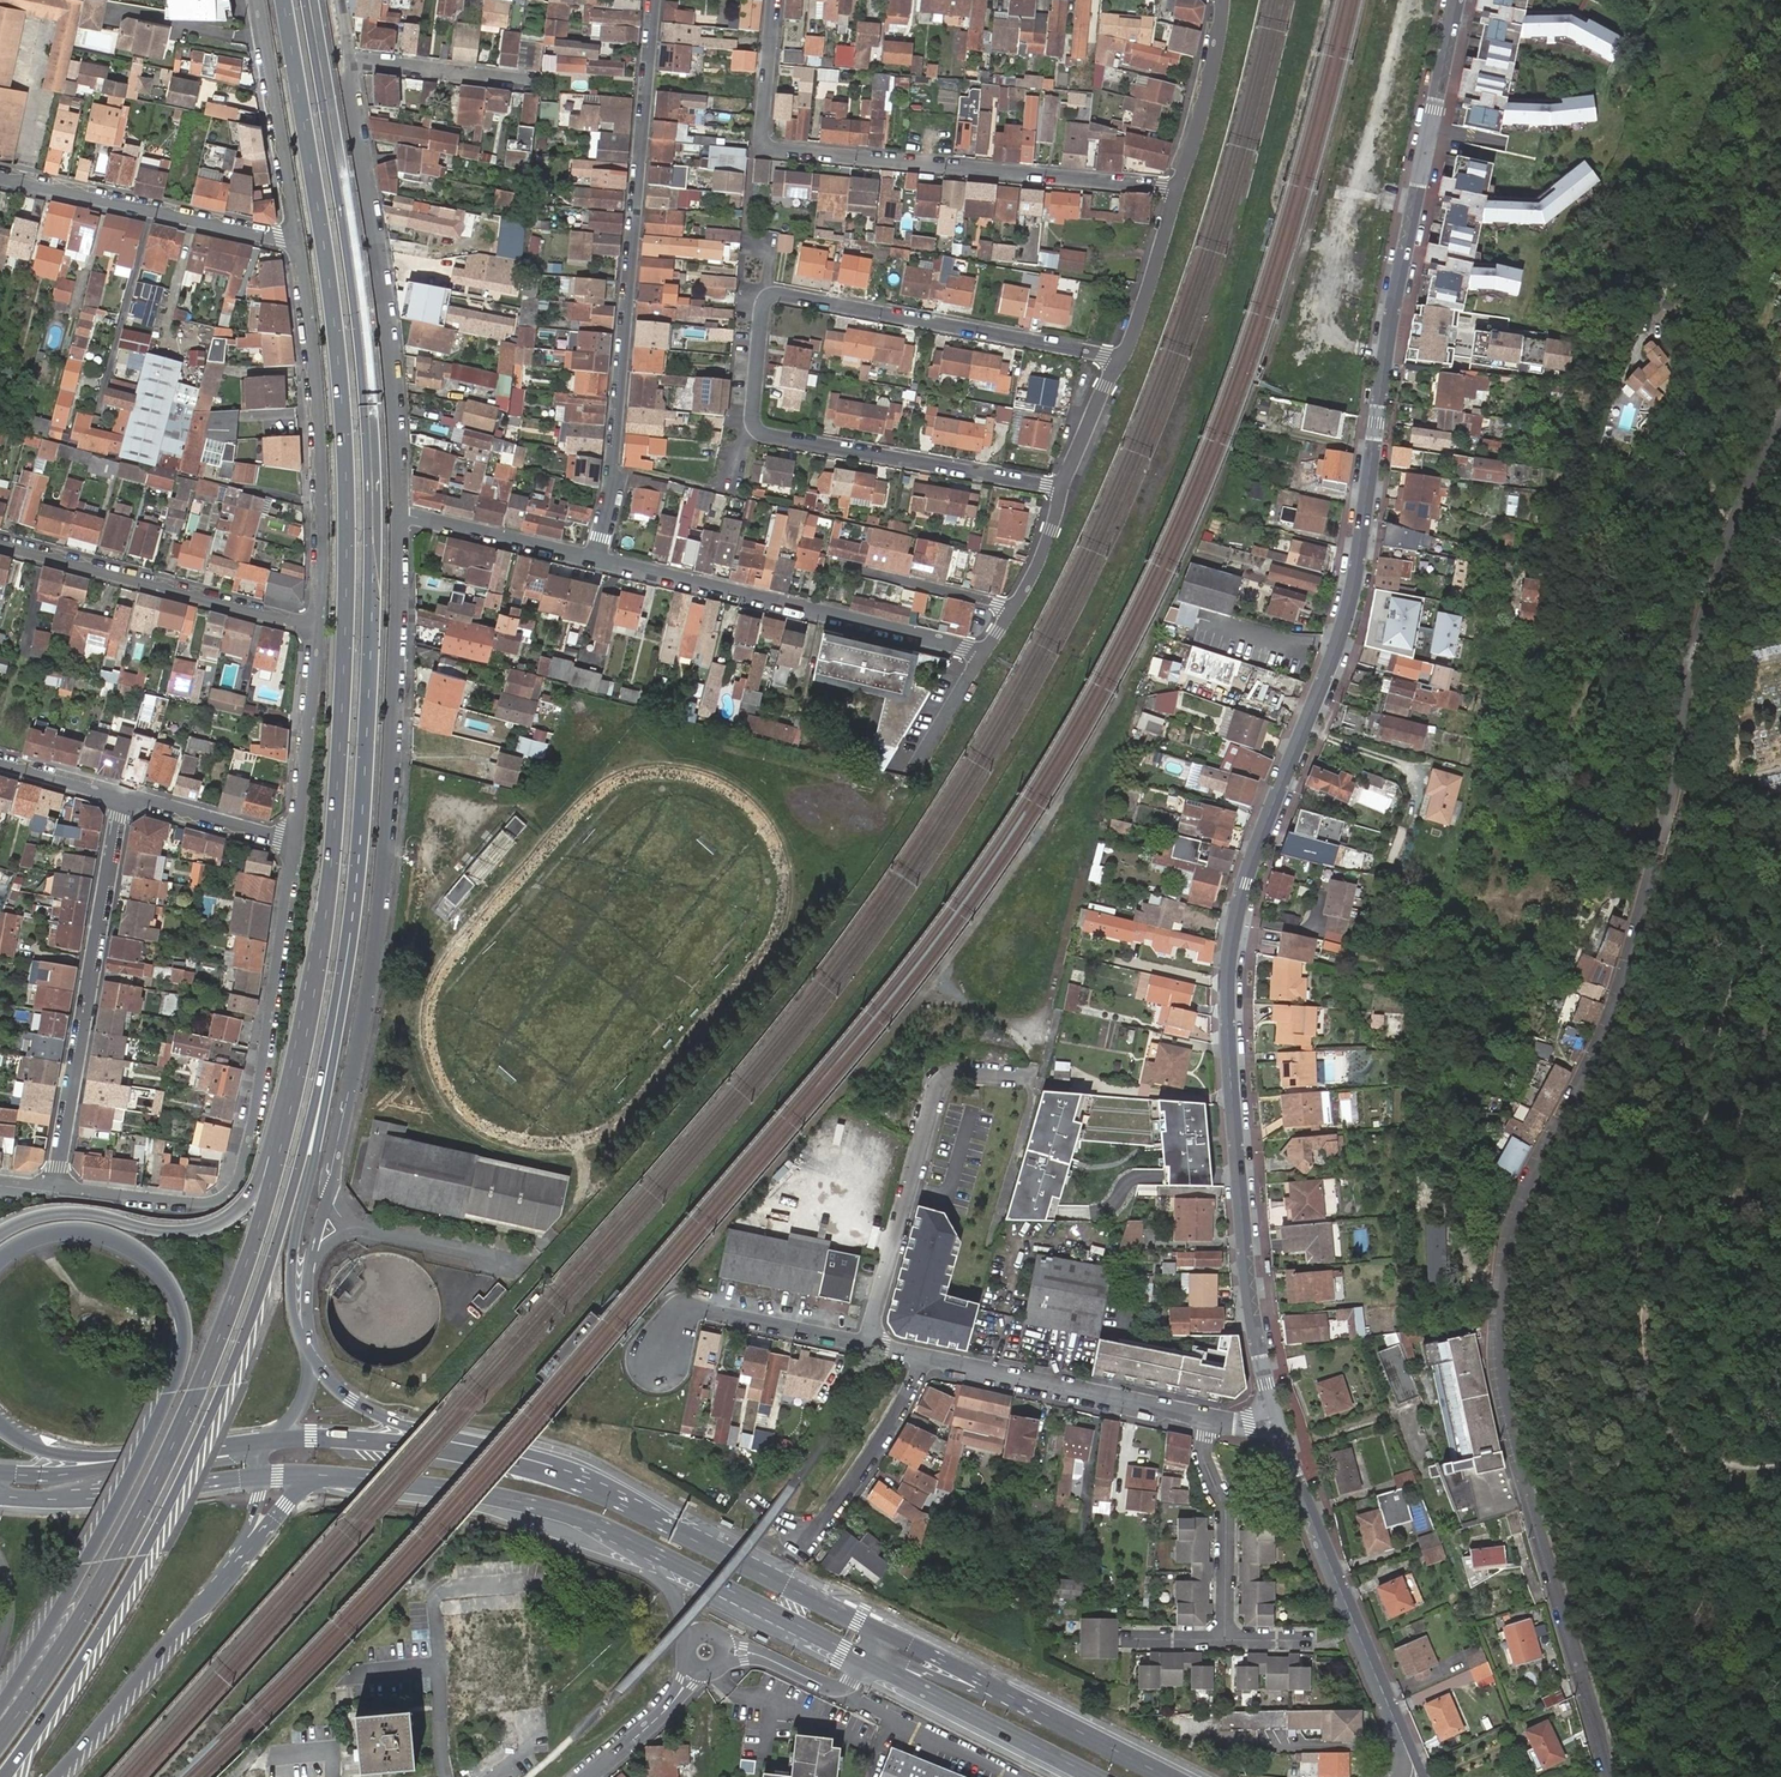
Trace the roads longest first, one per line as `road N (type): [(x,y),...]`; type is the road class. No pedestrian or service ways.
road 1 (tertiary): [(1276,1420),(1246,1259),(1231,966),(1257,850),(1346,625),(1391,331),(1459,0)]
road 2 (residential): [(1611,1776),(1519,1459),(1498,1359),(1498,1299),(1520,1197),(1601,1043),(1621,983),(1668,800)]
road 3 (primary): [(2,1776),(143,1556),(243,1343),(299,1170),(359,854)]
road 4 (primary): [(284,0),(345,432),(339,810),(314,994)]
road 5 (primary): [(314,994),(277,1166),(199,1388),(116,1559),(0,1740)]
road 6 (primary): [(359,854),(372,625),(370,430),(334,145)]
road 7 (residential): [(330,1188),(372,975),(393,756),(398,516)]
road 8 (residential): [(772,0),(760,147),(1176,192)]
road 9 (residential): [(594,560),(612,464),(654,0)]
road 10 (residential): [(295,841),(255,1109),(233,1188),(220,1199),(186,1203),(57,1186)]
road 11 (primary): [(311,1359),(291,1284),(349,975),(359,854)]
road 12 (primary): [(314,994),(256,1183),(231,1217),(192,1232),(79,1212),(0,1234)]
road 13 (residential): [(1012,607),(982,656),(594,560)]
road 14 (residential): [(398,516),(386,313),(351,62)]
road 15 (primary): [(655,1521),(550,1477),(447,1451),(312,1437),(254,1447)]
road 16 (residential): [(57,1186),(122,797)]
road 17 (residential): [(297,237),(317,382),(319,624)]
road 18 (primary): [(655,1521),(585,1473),(375,1414),(311,1359)]
road 19 (primary): [(0,1259),(26,1240),(77,1230),(140,1251),(170,1286),(185,1346),(140,1453)]
road 20 (residential): [(1125,359),(794,296),(764,300)]
road 21 (residential): [(866,1341),(938,1085),(964,1072),(1033,1078)]
road 22 (tertiary): [(1407,1750),(1276,1420)]
road 23 (residential): [(319,624),(0,542)]
road 24 (residential): [(752,421),(763,434),(1068,491)]
road 25 (residential): [(1686,708),(1711,591),(1780,424)]
road 26 (primary): [(331,1475),(522,1502),(621,1534)]
road 27 (residential): [(1209,1420),(925,1357)]
road 28 (primary): [(140,1453),(0,1708)]
road 29 (primary): [(621,1534),(866,1660)]
road 30 (primary): [(866,1660),(1095,1776)]
road 31 (secondary): [(254,1447),(72,1474),(0,1474)]
road 32 (primary): [(52,1776),(216,1588)]
road 33 (primary): [(878,1629),(655,1521)]
road 34 (residential): [(256,0),(297,237)]
road 35 (residential): [(866,1341),(686,1307),(658,1354)]
road 36 (residential): [(925,1357),(879,1443),(816,1533),(798,1536)]
road 37 (residential): [(1209,1420),(1203,1452),(1226,1513),(1225,1640)]
road 38 (residential): [(319,624),(295,841)]
road 39 (primary): [(47,1499),(232,1461),(254,1447)]
road 40 (secondary): [(47,1499),(259,1476)]
road 41 (residential): [(152,212),(99,412)]
road 42 (residential): [(594,560),(398,516)]
road 43 (residential): [(1222,0),(1176,192)]
road 44 (residential): [(1012,607),(832,563)]
road 45 (unclassified): [(1040,1711),(908,1664),(866,1660)]
road 46 (primary): [(1040,1711),(878,1629)]
road 47 (residential): [(295,841),(122,797)]
road 48 (residential): [(351,62),(527,83)]
road 49 (residential): [(1176,192),(1125,359)]
road 50 (primary): [(216,1588),(295,1495),(331,1475)]
road 51 (residential): [(724,1652),(755,1654),(841,1689),(866,1660)]
road 52 (residential): [(0,178),(152,212)]
road 53 (residential): [(372,1231),(522,1265)]
road 54 (residential): [(591,1776),(661,1715),(695,1667)]
road 55 (residential): [(152,212),(277,240),(297,237)]
road 56 (secondary): [(334,145),(305,0)]
road 57 (primary): [(140,1453),(46,1451),(0,1425)]
road 58 (primary): [(334,145),(314,0)]
road 59 (primary): [(1169,1776),(1040,1711)]
road 60 (residential): [(1125,359),(1068,491)]
road 61 (residential): [(1068,491),(1012,607)]
road 62 (unclassified): [(621,1534),(666,1581),(687,1641)]
road 63 (residential): [(122,797),(0,764)]
road 64 (residential): [(764,300),(752,421)]
road 65 (secondary): [(216,1588),(254,1514),(259,1476)]

